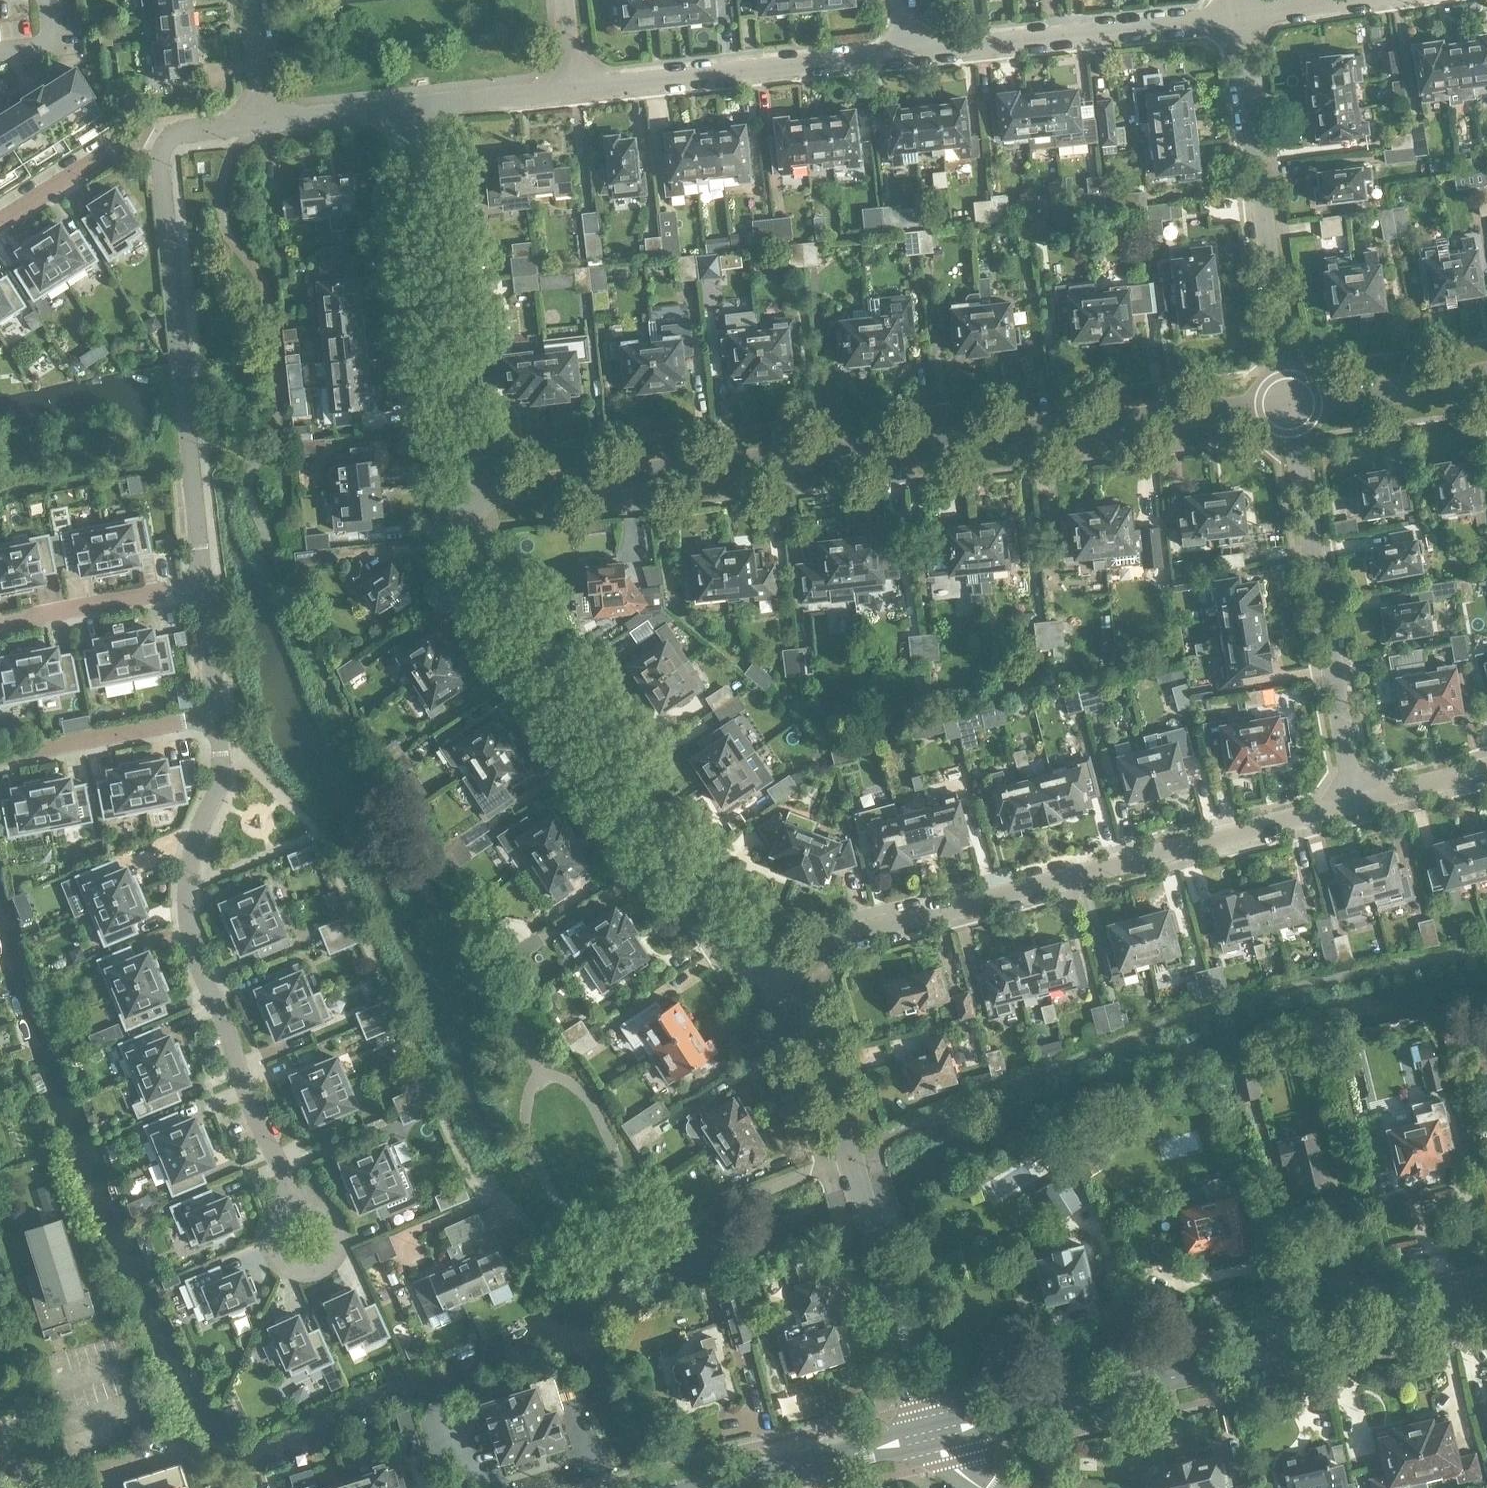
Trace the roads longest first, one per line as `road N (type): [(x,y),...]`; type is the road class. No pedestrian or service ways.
road 1 (residential): [(462,496),(1286,398)]
road 2 (residential): [(771,988),(828,943),(1356,799)]
road 3 (residential): [(771,988),(486,571),(462,496)]
road 4 (tertiary): [(929,1437),(1486,1302)]
road 5 (residential): [(295,1199),(192,941),(188,868),(221,768),(217,714)]
road 6 (residential): [(919,1408),(833,1086),(771,988)]
road 7 (residential): [(204,583),(197,454),(159,160),(166,143)]
road 8 (residential): [(1356,799),(1286,398)]
road 9 (residential): [(462,496),(405,103)]
road 10 (residential): [(1286,398),(1234,13)]
road 11 (residential): [(573,84),(904,48)]
road 12 (residential): [(904,48),(1234,13)]
road 13 (tertiary): [(711,1487),(929,1437)]
road 14 (residential): [(295,1199),(276,1216),(276,1252),(294,1269),(319,1271),(340,1257),(347,1233),(332,1204),(304,1197)]
road 15 (residential): [(1,757),(217,714)]
road 16 (residential): [(0,621),(204,583)]
road 17 (residential): [(1286,398),(1486,366)]
road 18 (residential): [(166,143),(135,139),(0,221)]
road 19 (residential): [(405,103),(573,84)]
road 20 (residential): [(259,121),(405,103)]
road 21 (residential): [(1356,799),(1486,766)]
road 22 (residential): [(217,714),(204,583)]
road 23 (residential): [(259,121),(245,0)]

